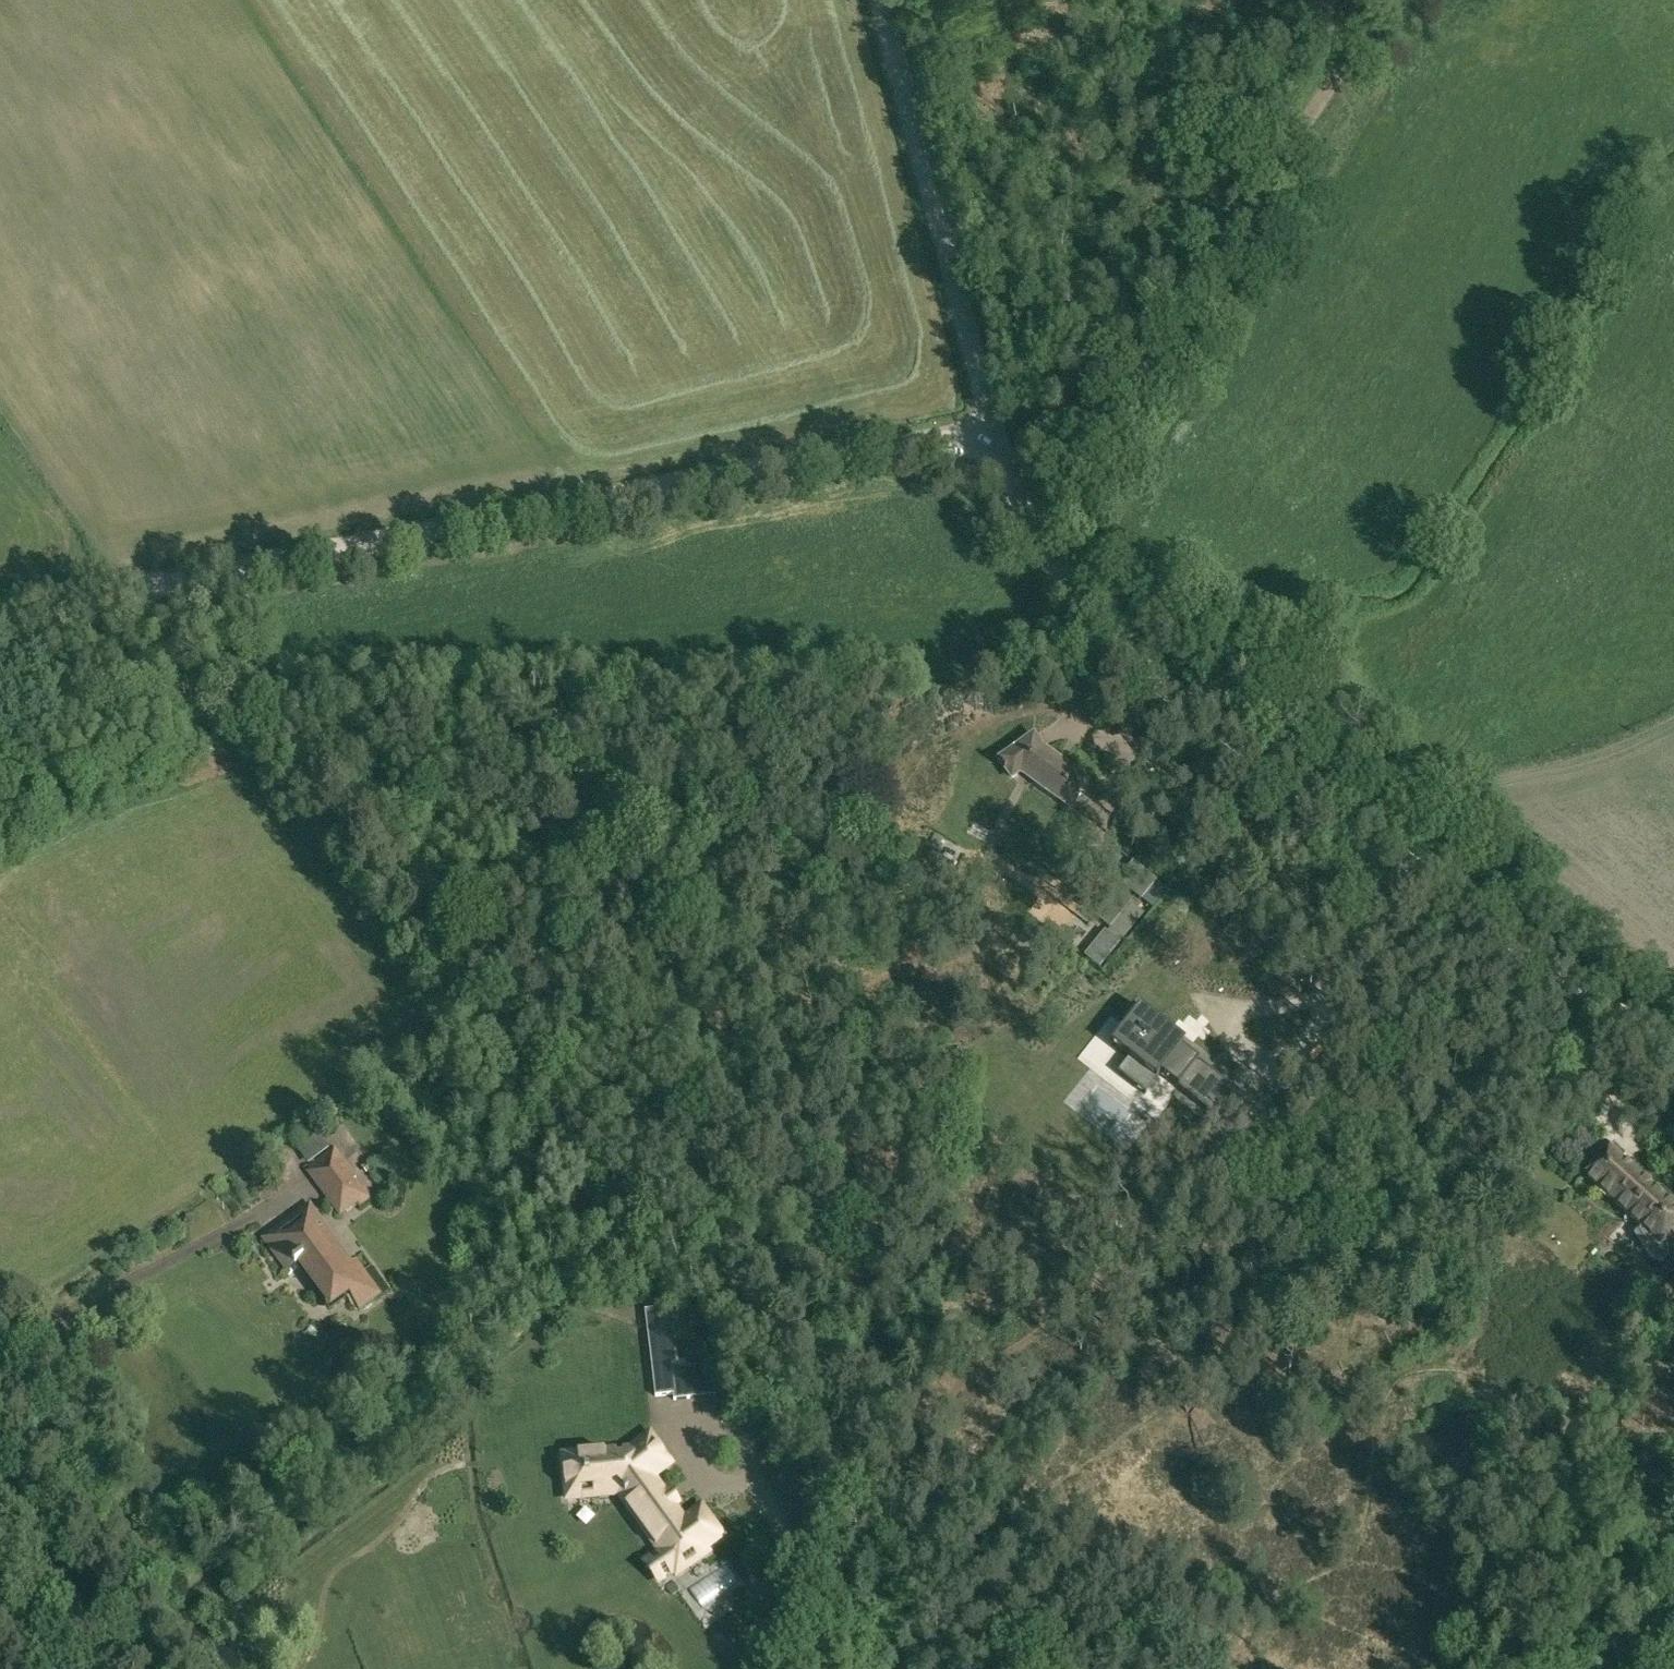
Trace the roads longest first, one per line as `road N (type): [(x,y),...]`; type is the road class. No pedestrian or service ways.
road 1 (track): [(0,615),(989,425)]
road 2 (unclassified): [(1673,1051),(1148,674),(1040,550),(989,425)]
road 3 (unclassified): [(884,0),(989,425)]
road 4 (residential): [(123,1668),(0,1498)]

